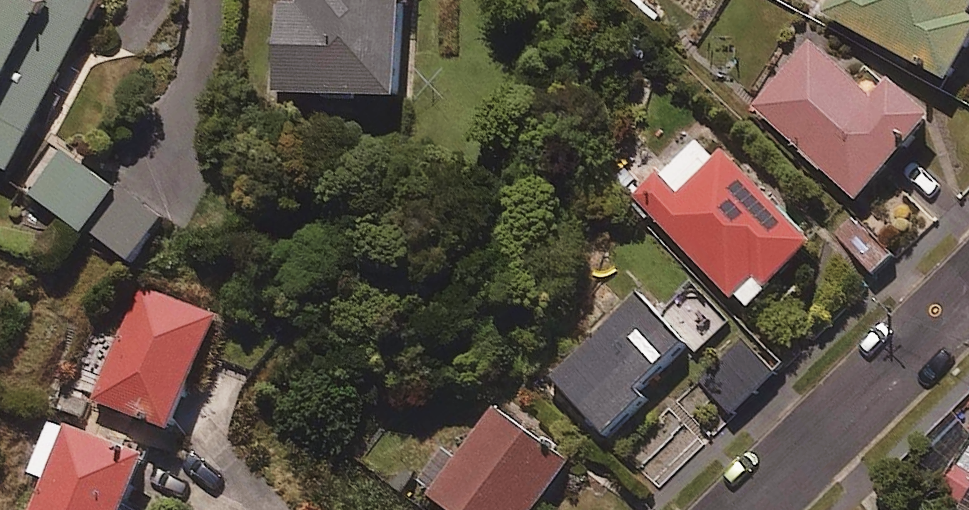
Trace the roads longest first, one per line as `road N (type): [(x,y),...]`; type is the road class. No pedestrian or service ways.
road 1 (residential): [(968,293),(747,509)]

